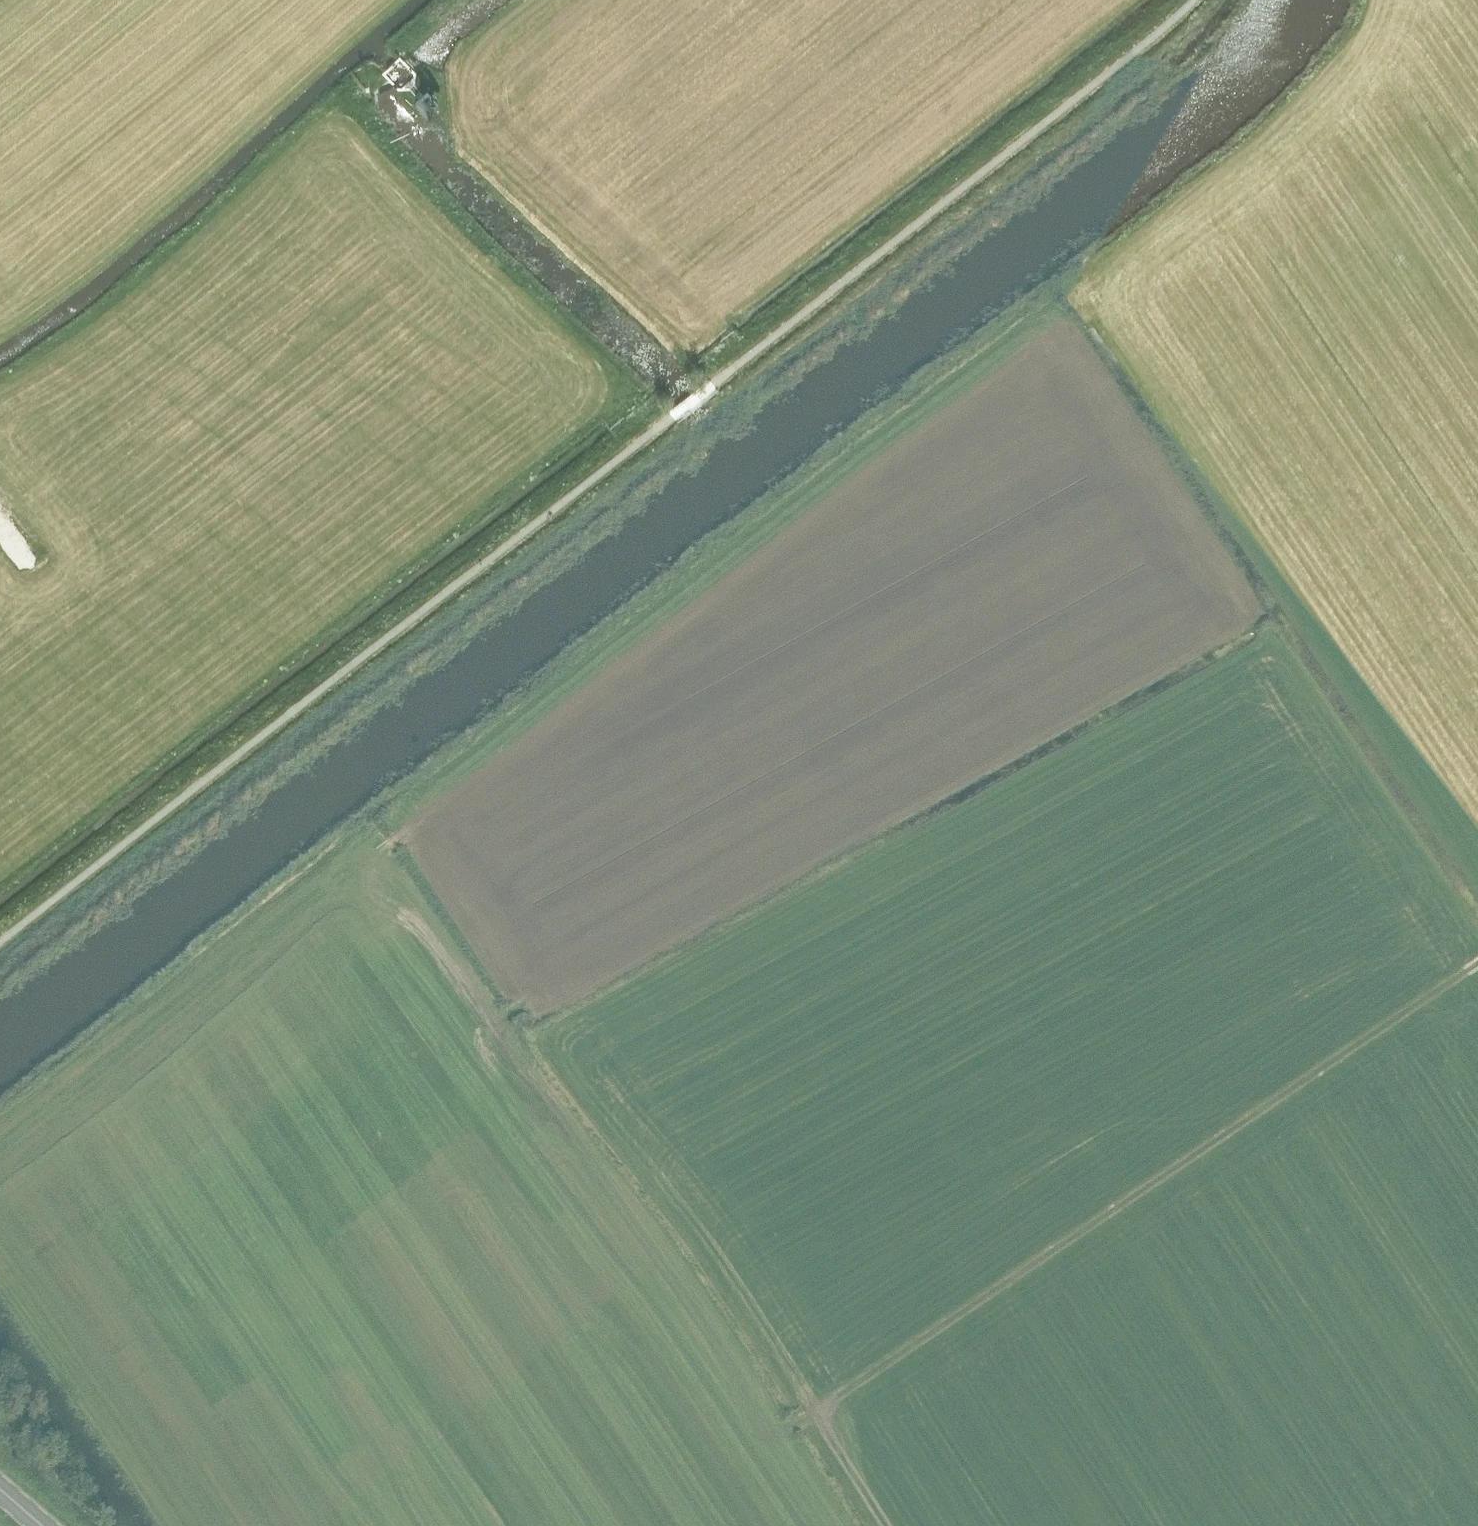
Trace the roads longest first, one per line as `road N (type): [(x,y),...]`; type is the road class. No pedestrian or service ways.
road 1 (track): [(885,1525),(818,1421),(822,1408),(1477,968)]
road 2 (track): [(457,127),(474,51),(536,0)]

